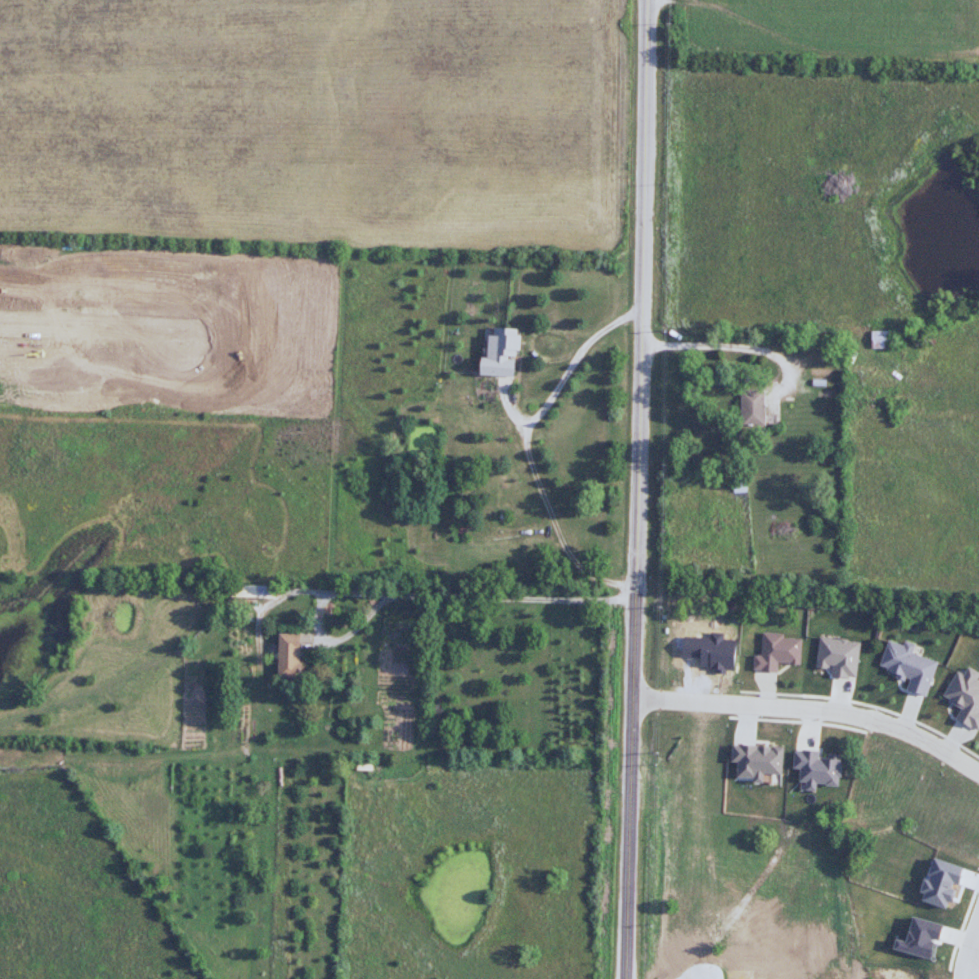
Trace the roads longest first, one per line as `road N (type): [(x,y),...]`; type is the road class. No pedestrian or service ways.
road 1 (secondary): [(639,594),(638,0)]
road 2 (secondary): [(625,978),(639,594)]
road 3 (residential): [(978,769),(876,721),(777,704),(634,697)]
road 4 (residential): [(978,614),(639,594)]
road 5 (residential): [(0,332),(172,339)]

